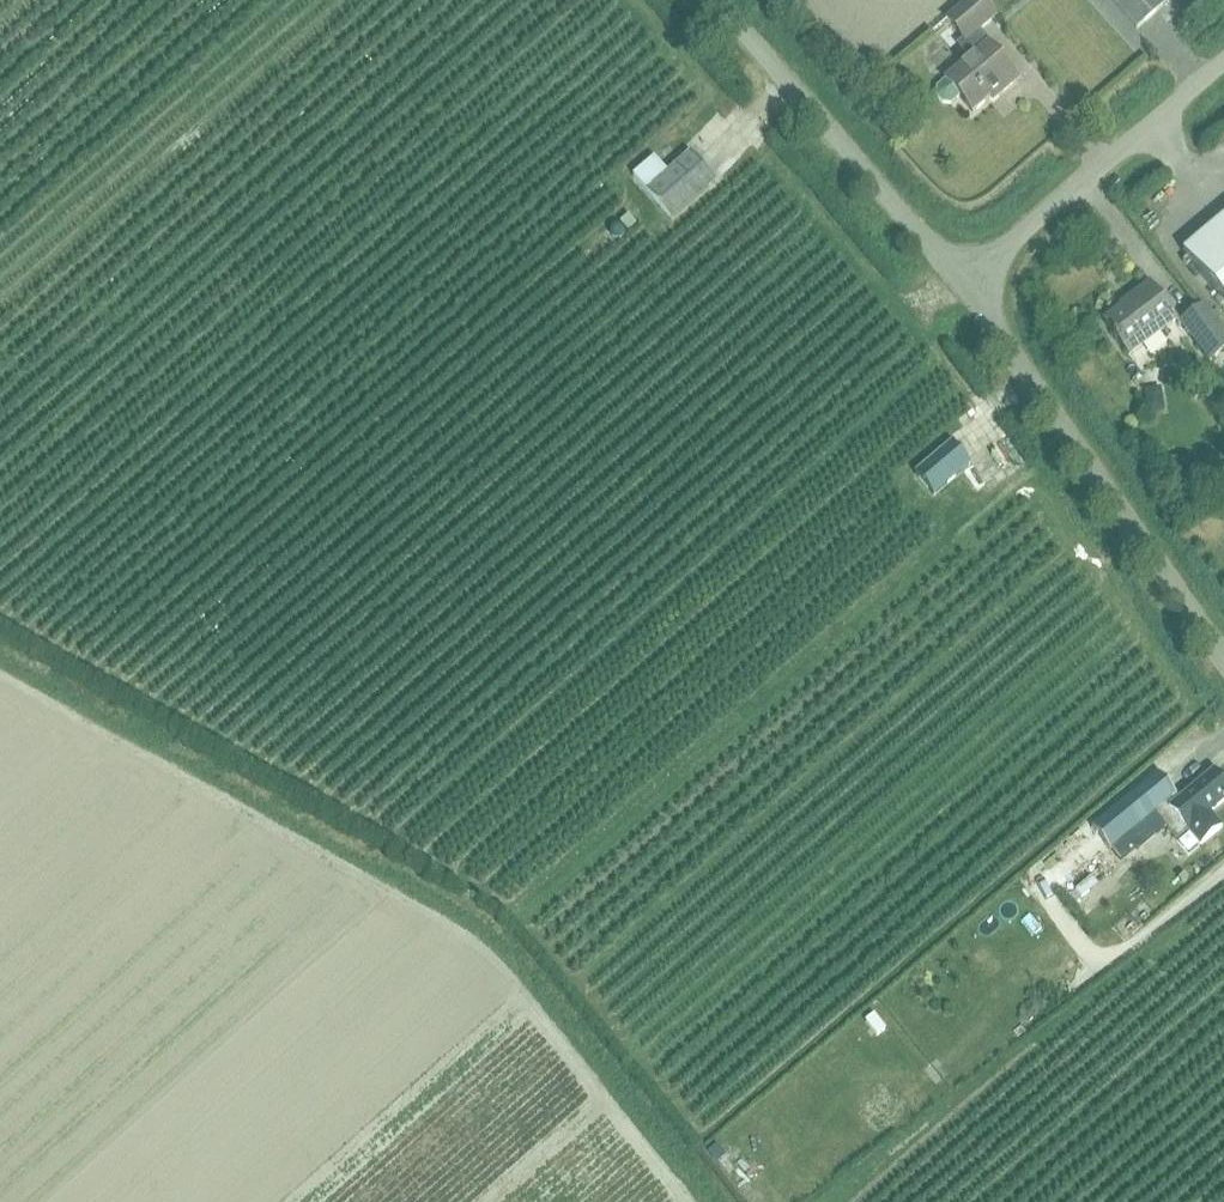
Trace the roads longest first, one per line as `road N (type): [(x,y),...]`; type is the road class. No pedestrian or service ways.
road 1 (unclassified): [(1223,660),(965,288)]
road 2 (unclassified): [(965,288),(714,0)]
road 3 (unclassified): [(965,288),(1223,69)]

